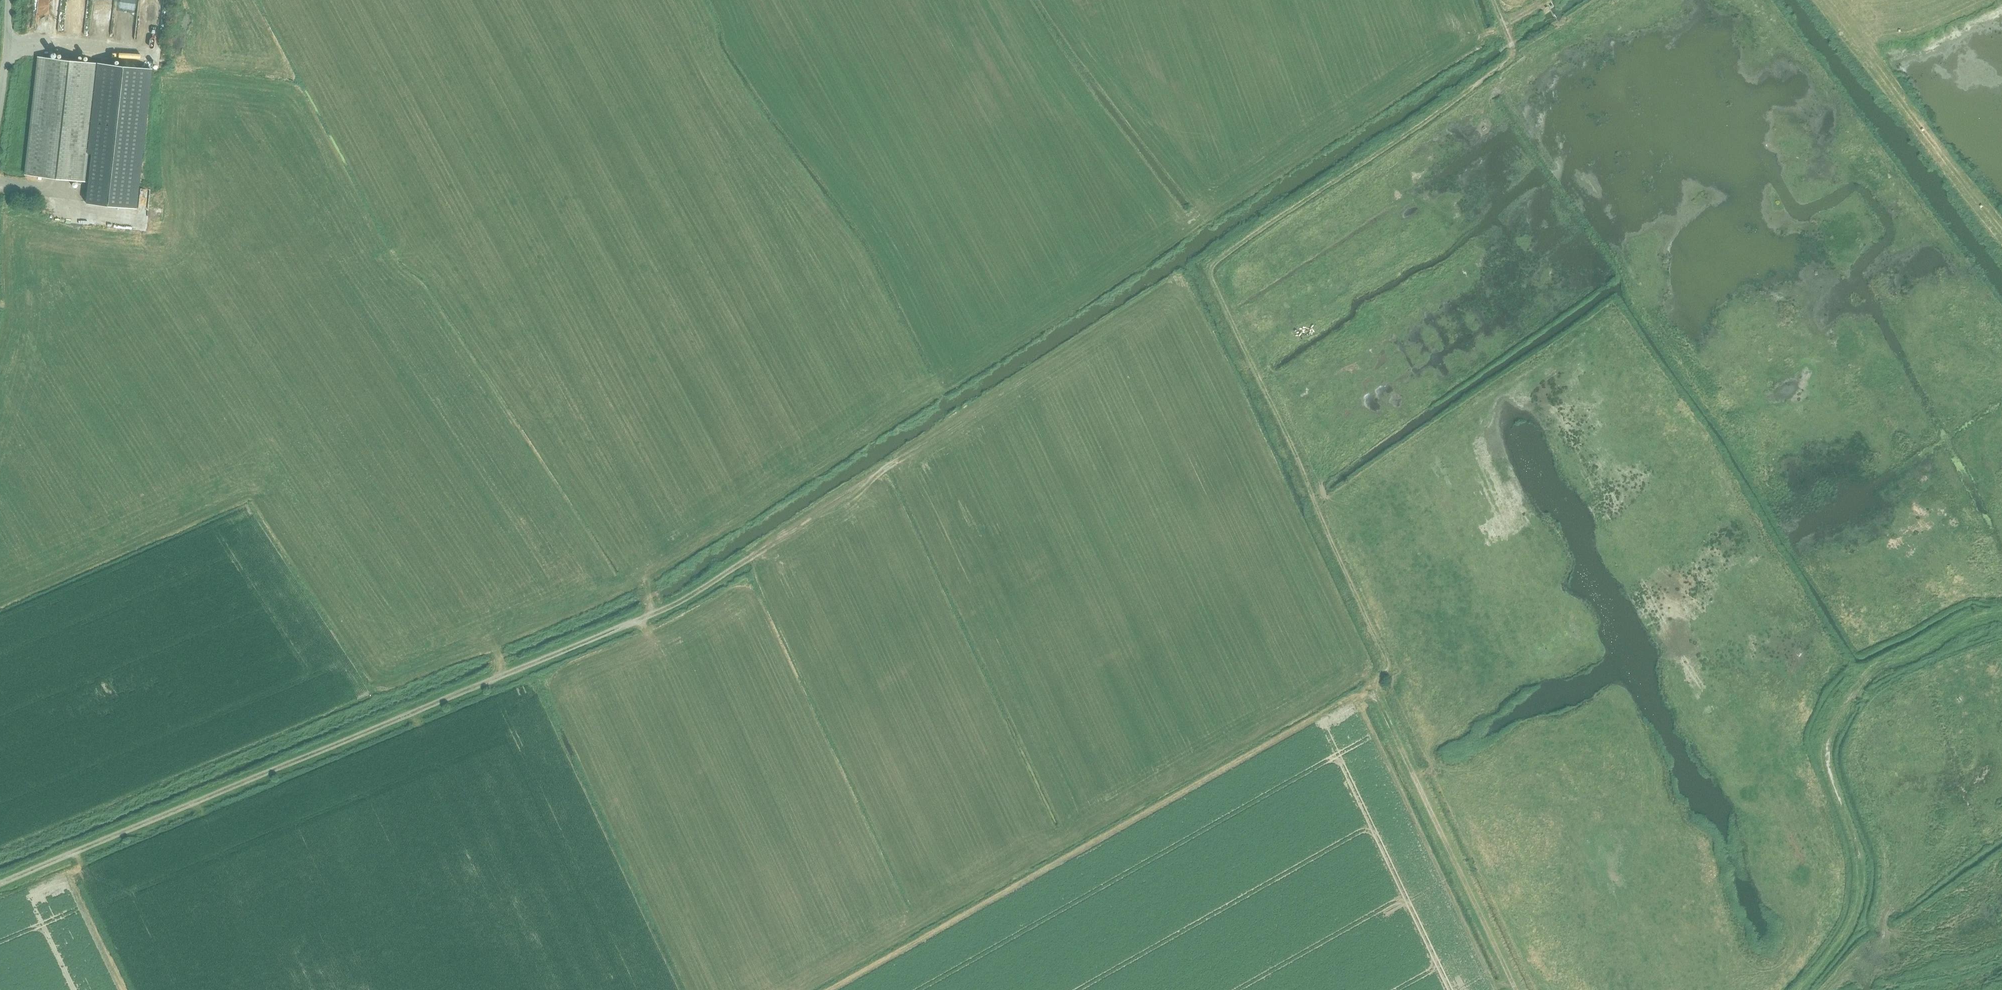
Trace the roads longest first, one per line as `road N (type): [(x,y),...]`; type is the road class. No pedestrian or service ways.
road 1 (track): [(747,560),(640,619),(0,884)]
road 2 (unclassified): [(1517,989),(1373,681)]

